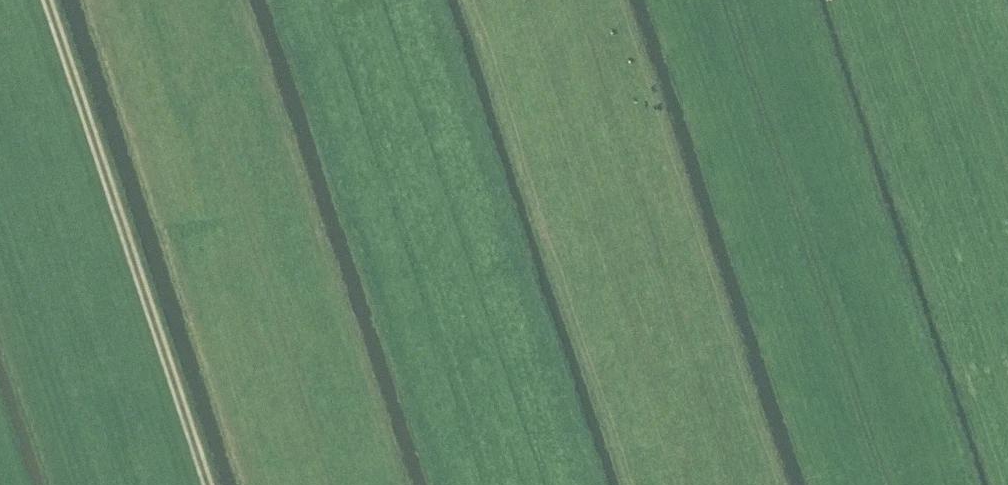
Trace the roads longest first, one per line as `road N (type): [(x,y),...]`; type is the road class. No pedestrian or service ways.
road 1 (track): [(213,484),(42,0)]

